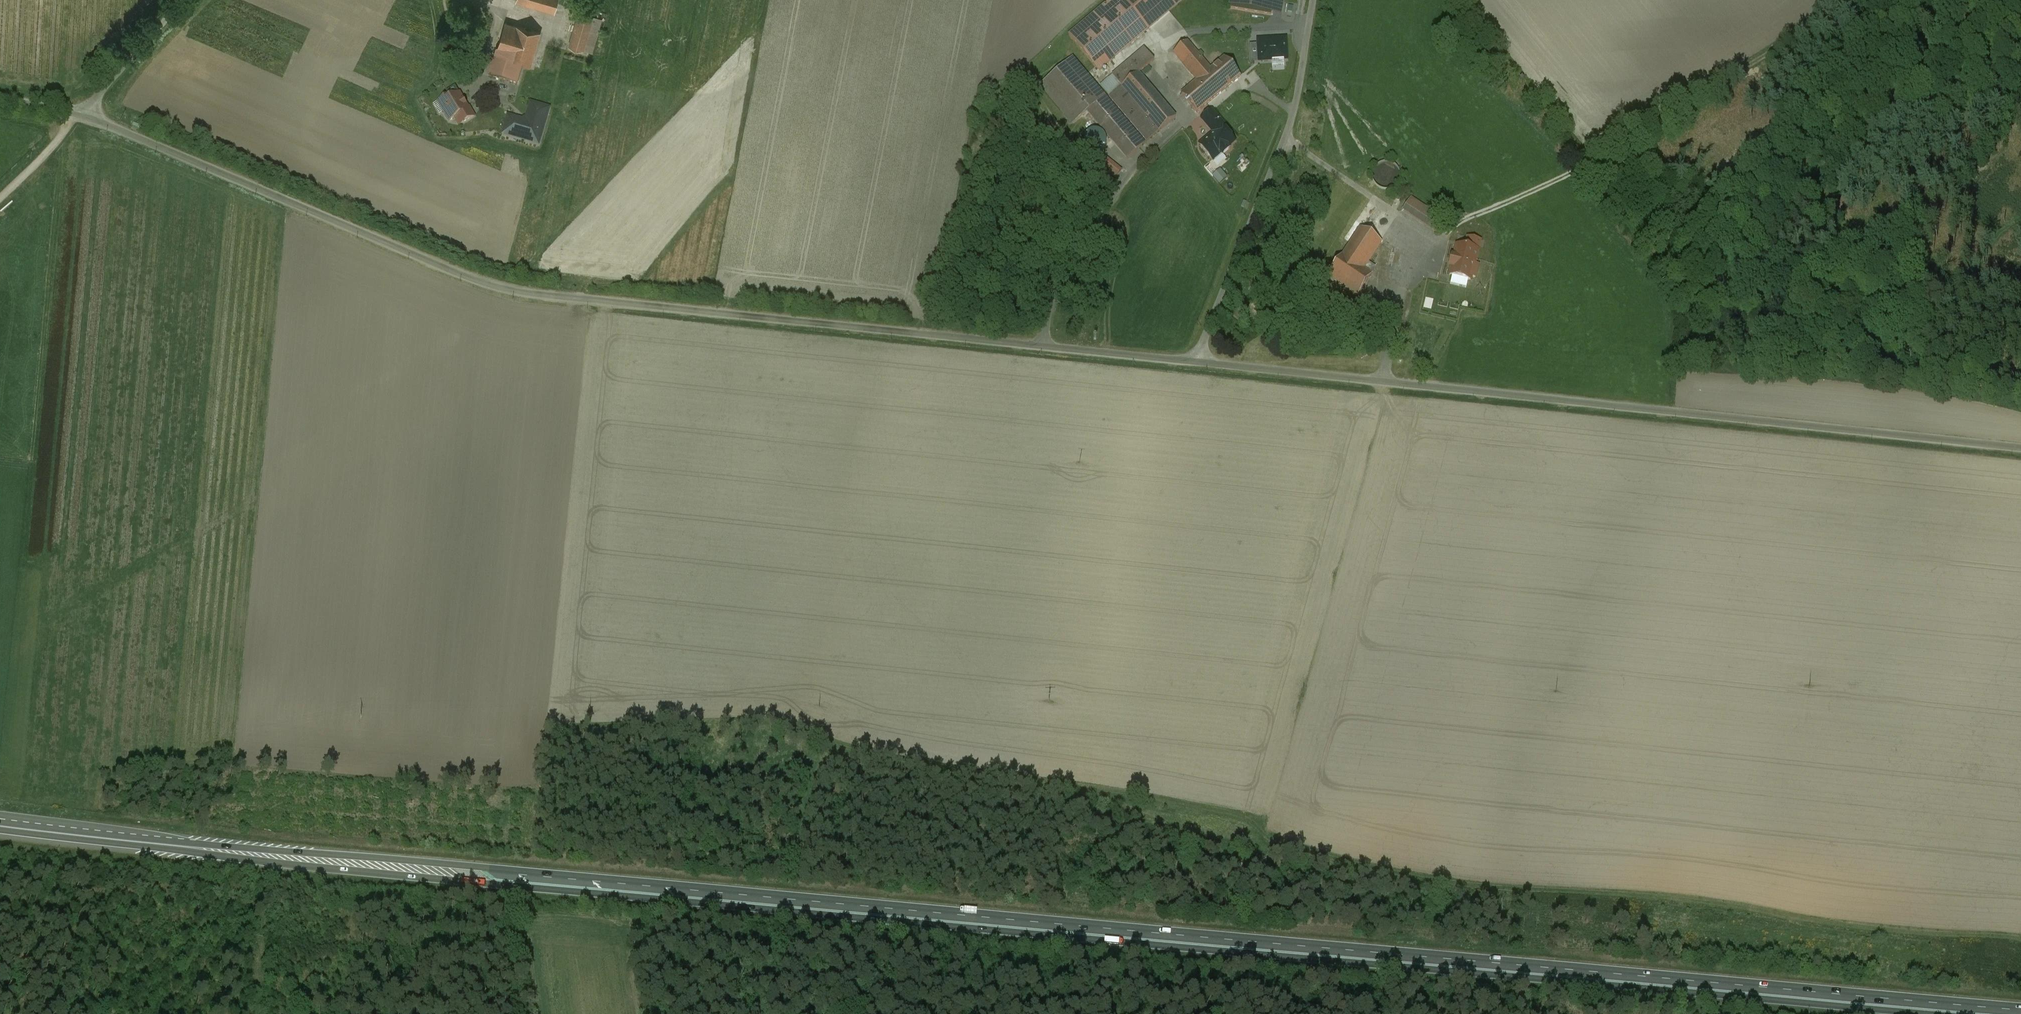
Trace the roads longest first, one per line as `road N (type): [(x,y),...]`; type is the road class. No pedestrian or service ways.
road 1 (trunk): [(2020,1011),(211,845),(0,818)]
road 2 (trunk): [(0,828),(302,866),(1894,1013)]
road 3 (unclassified): [(1194,363),(505,289),(81,113)]
road 4 (unclassified): [(2020,447),(1194,363)]
road 5 (track): [(1848,0),(1600,160),(1452,227)]
road 6 (unclassified): [(1312,0),(1283,138),(1194,363)]
road 7 (track): [(63,132),(32,462)]
road 8 (unclassified): [(185,0),(81,113)]

